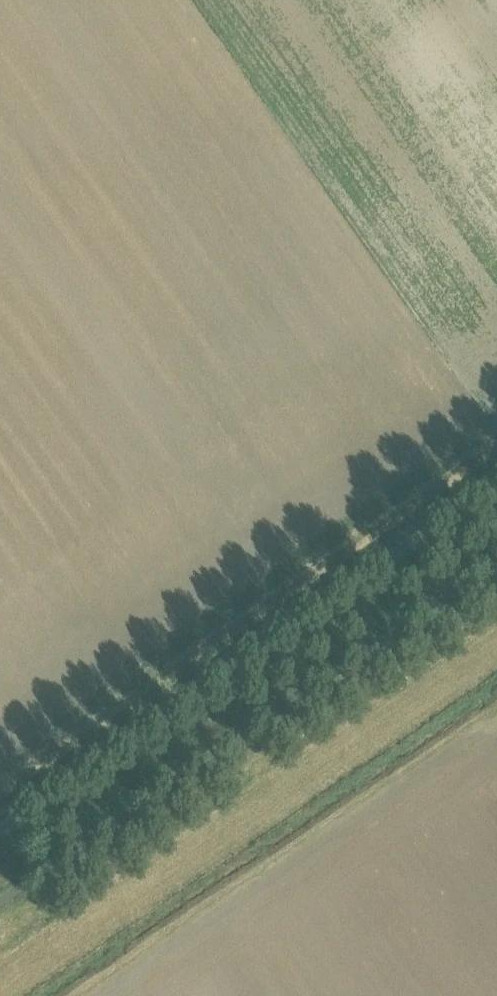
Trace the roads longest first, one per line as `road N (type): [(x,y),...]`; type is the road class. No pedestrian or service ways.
road 1 (track): [(496,487),(0,831)]

